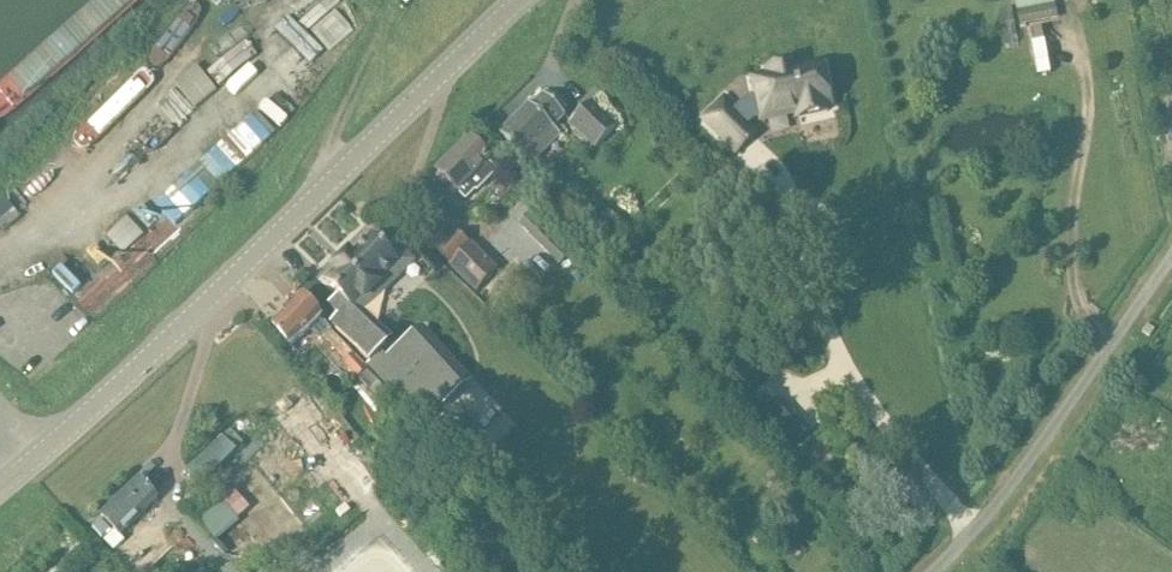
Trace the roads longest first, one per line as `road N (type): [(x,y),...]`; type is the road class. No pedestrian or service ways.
road 1 (tertiary): [(0,497),(532,0)]
road 2 (unclassified): [(932,571),(976,529),(1171,257)]

